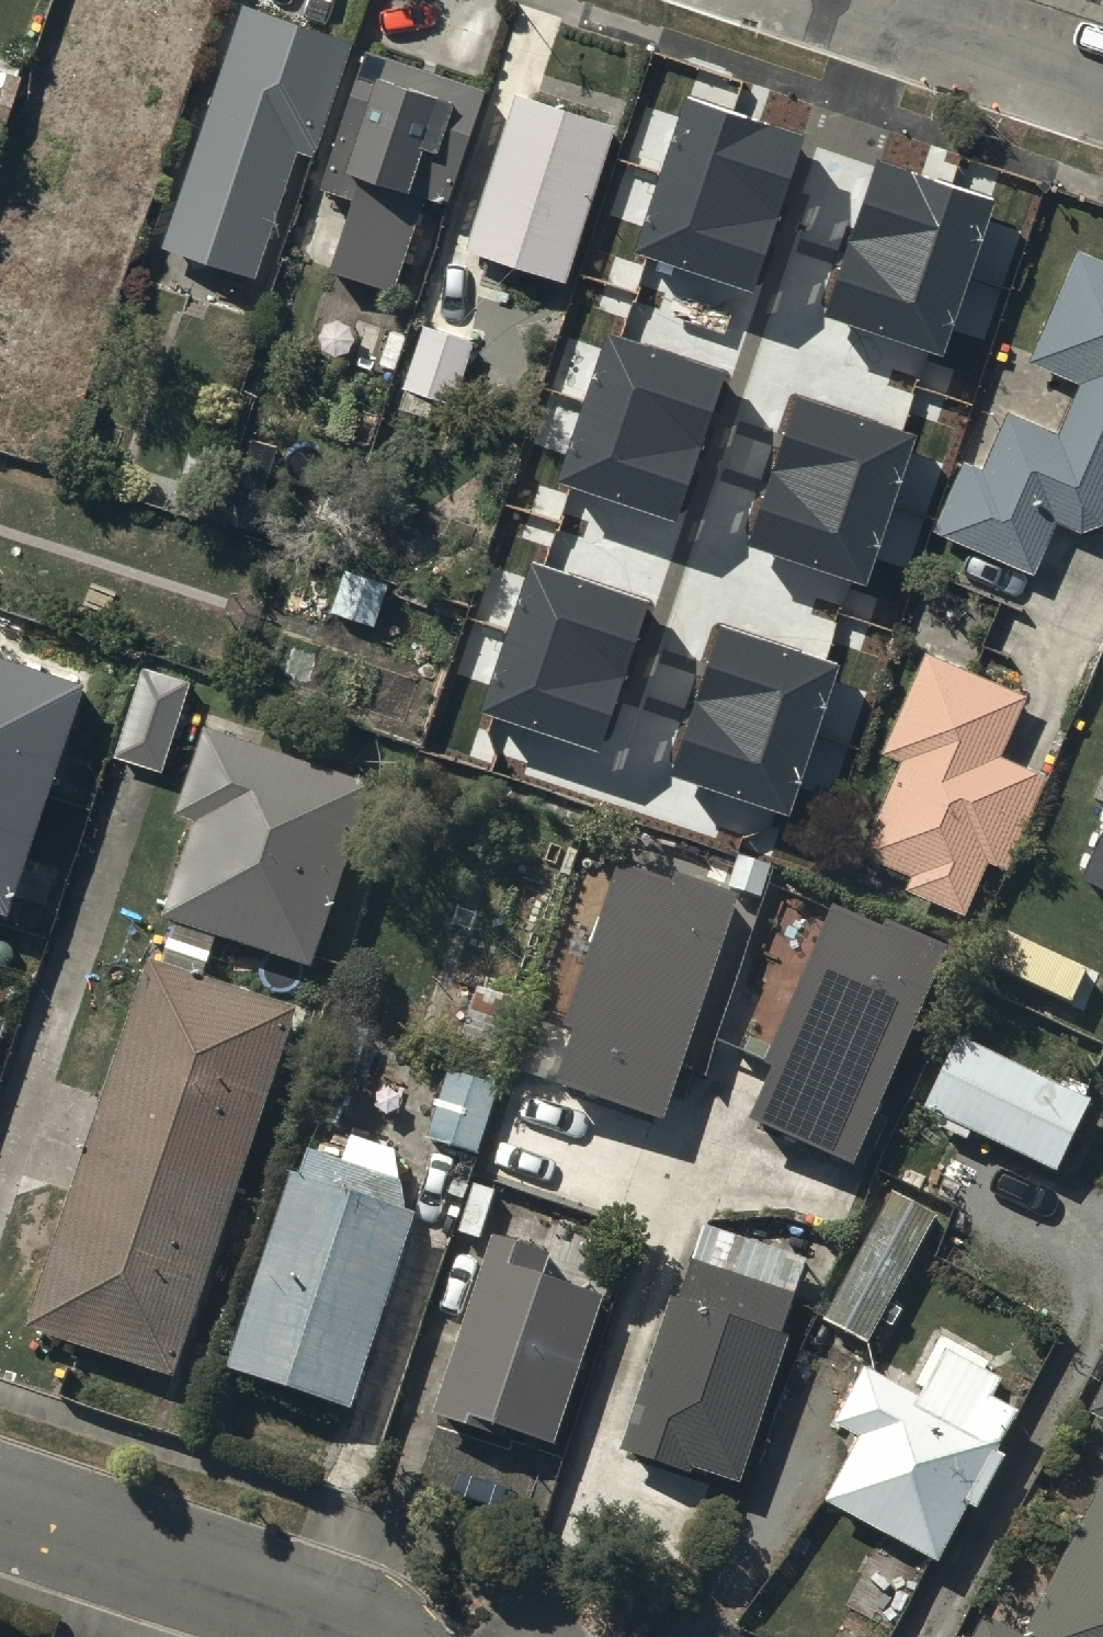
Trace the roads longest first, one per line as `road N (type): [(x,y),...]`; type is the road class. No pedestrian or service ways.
road 1 (residential): [(0,1508),(379,1636)]
road 2 (residential): [(868,0),(1102,80)]

